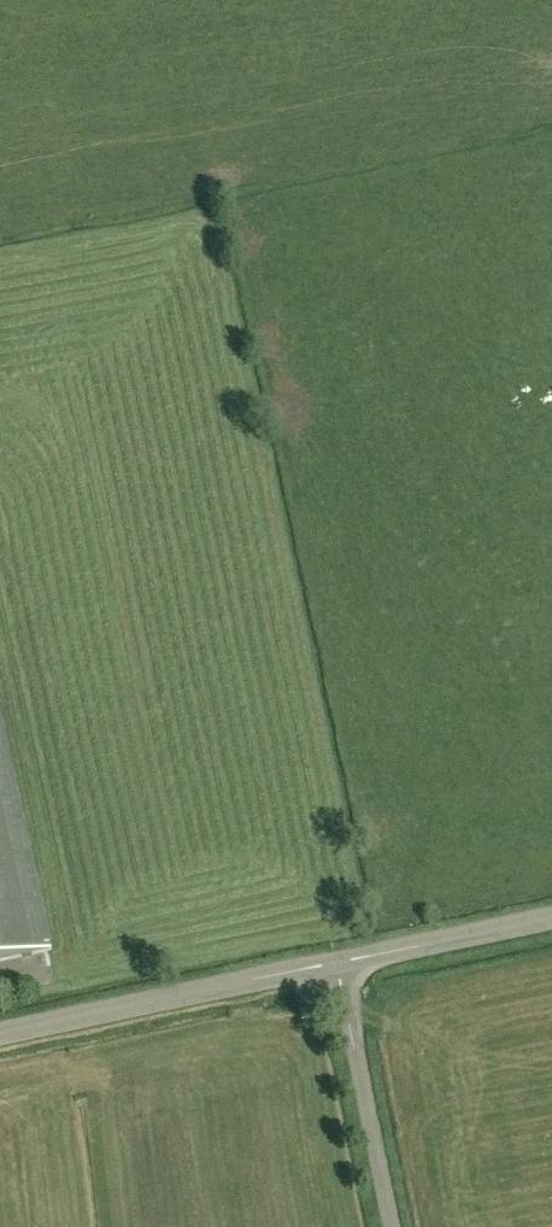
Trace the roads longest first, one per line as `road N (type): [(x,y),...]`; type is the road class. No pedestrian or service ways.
road 1 (tertiary): [(0,1036),(338,965)]
road 2 (unclassified): [(391,1226),(338,965)]
road 3 (tertiary): [(338,965),(551,920)]

